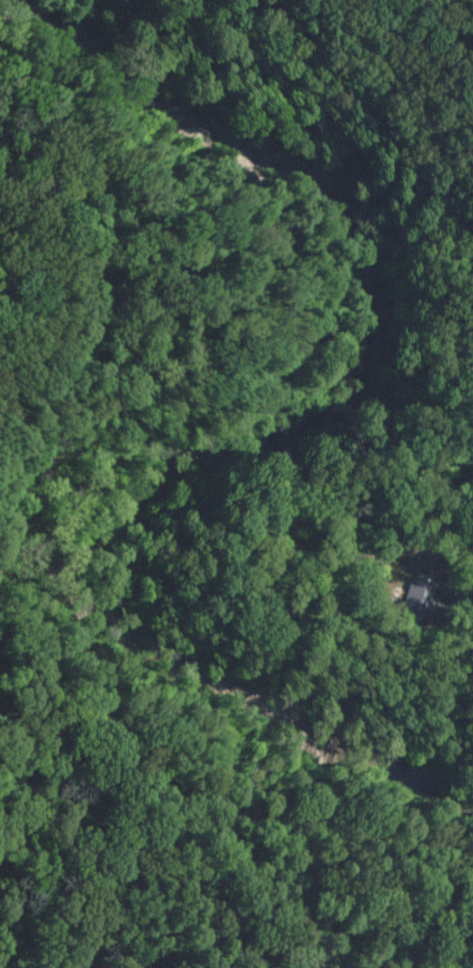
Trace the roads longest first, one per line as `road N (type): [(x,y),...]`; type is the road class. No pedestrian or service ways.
road 1 (residential): [(472,337),(451,227),(276,0)]

